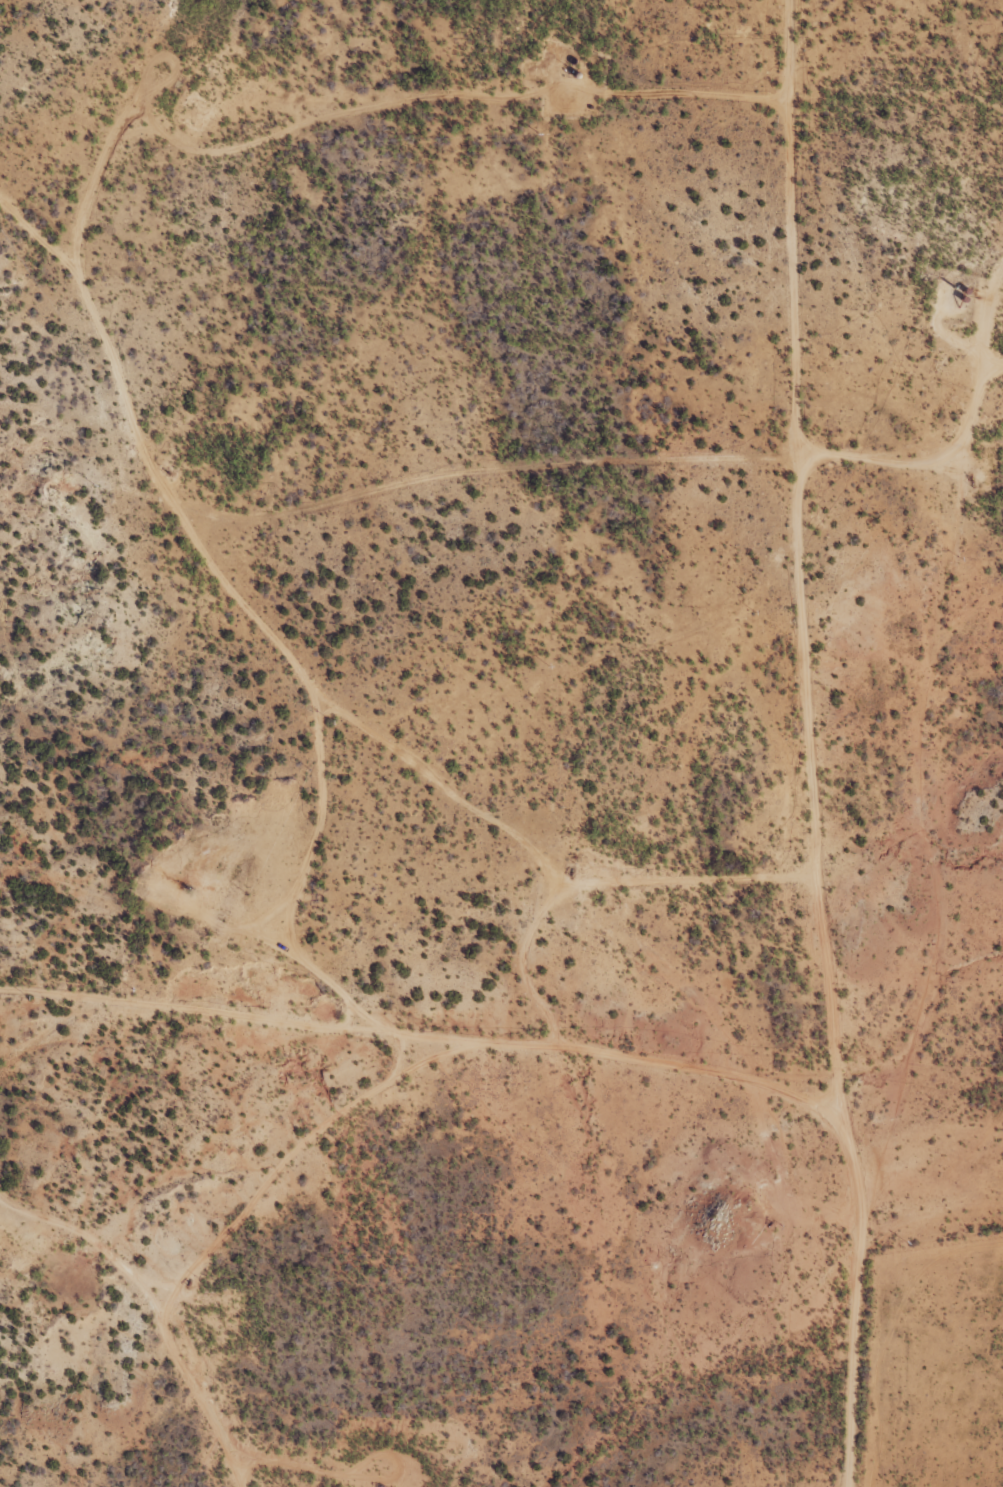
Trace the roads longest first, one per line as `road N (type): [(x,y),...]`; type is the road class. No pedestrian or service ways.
road 1 (track): [(62,272),(114,204),(167,169),(242,137),(365,107),(547,134),(814,380),(835,1174)]
road 2 (track): [(830,1486),(835,1174),(759,1113),(379,1062),(177,1301),(156,1378),(202,1486)]
road 3 (track): [(835,1174),(866,1159),(937,1012),(932,889),(912,798),(927,503),(1002,285)]
road 4 (track): [(0,210),(75,289),(212,568),(207,599),(293,695),(329,787),(273,1021)]
road 5 (track): [(927,503),(820,502),(212,568)]
road 6 (track): [(329,787),(481,854),(567,945),(724,1062),(759,1113)]
road 7 (track): [(932,489),(814,380),(793,0)]
road 8 (track): [(1002,137),(822,137),(657,106),(593,63),(591,0)]
road 9 (track): [(0,1104),(62,1048),(135,1017),(273,1021),(359,1042),(379,1062)]
road 10 (track): [(1002,1236),(967,1246),(835,1251)]

